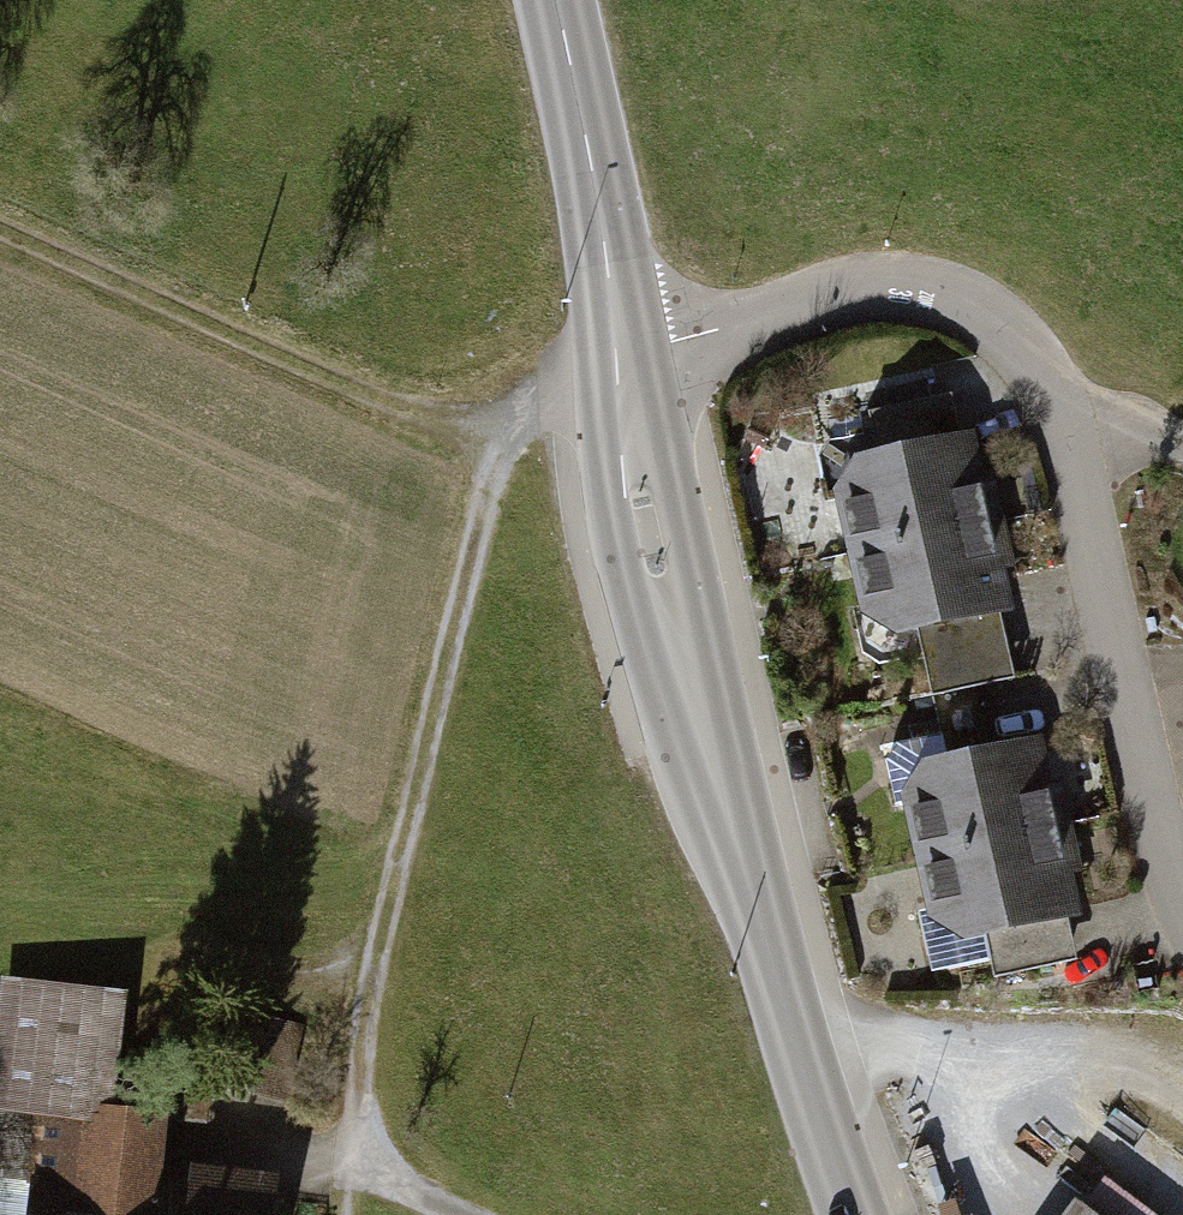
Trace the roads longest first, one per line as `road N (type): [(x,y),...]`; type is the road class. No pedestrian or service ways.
road 1 (residential): [(623,364),(727,329),(892,295),(988,331),(1064,432),(1144,822),(1182,897)]
road 2 (tertiary): [(854,1214),(700,736),(648,529),(623,364)]
road 3 (track): [(623,364),(505,443),(367,989),(350,1160)]
road 4 (tertiary): [(623,364),(560,0)]
road 5 (track): [(463,1214),(399,1191),(350,1160),(192,1138)]
road 6 (track): [(1182,460),(1163,447),(1064,432)]

